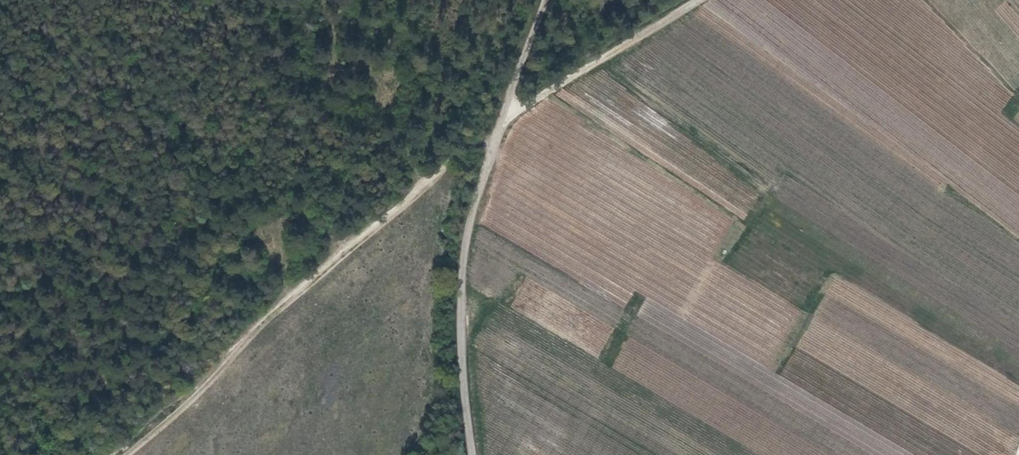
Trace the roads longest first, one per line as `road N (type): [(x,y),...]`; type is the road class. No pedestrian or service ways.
road 1 (track): [(499,137),(373,232),(110,454)]
road 2 (unclassified): [(499,137),(470,245),(463,335),(476,454)]
road 3 (track): [(499,137),(582,70),(705,0)]
road 4 (track): [(551,0),(499,137)]

